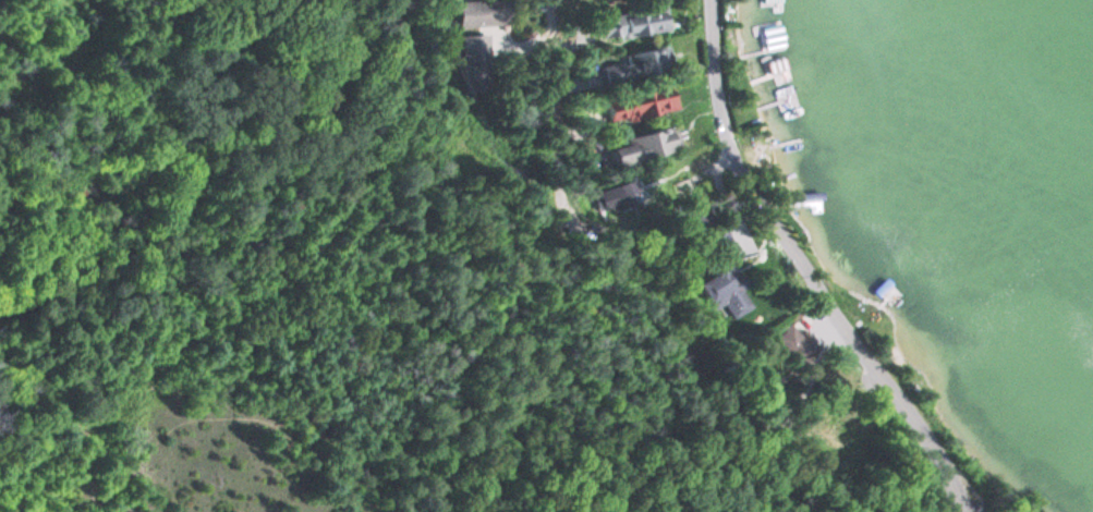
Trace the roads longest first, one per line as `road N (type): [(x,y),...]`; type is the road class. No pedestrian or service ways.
road 1 (residential): [(965,511),(952,477),(732,155),(711,0)]

